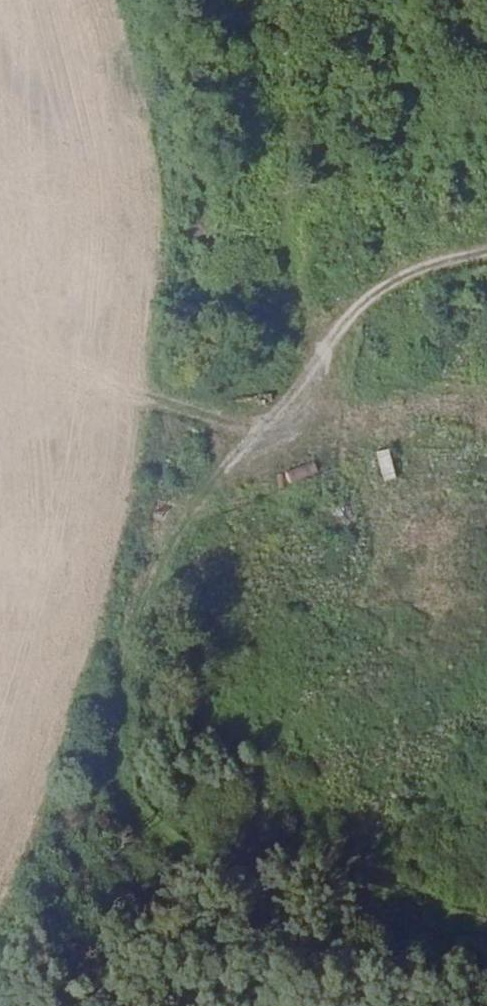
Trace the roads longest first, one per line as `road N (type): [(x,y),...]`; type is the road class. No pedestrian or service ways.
road 1 (track): [(486,921),(406,901),(384,852),(402,742),(398,663),(383,572),(321,370),(353,315),(407,276),(486,253)]
road 2 (track): [(277,438),(179,511),(147,580),(130,639),(122,804),(142,827),(406,901)]
road 3 (track): [(273,0),(297,103),(287,269),(321,370)]
road 4 (track): [(486,401),(277,438),(208,420),(146,392)]

